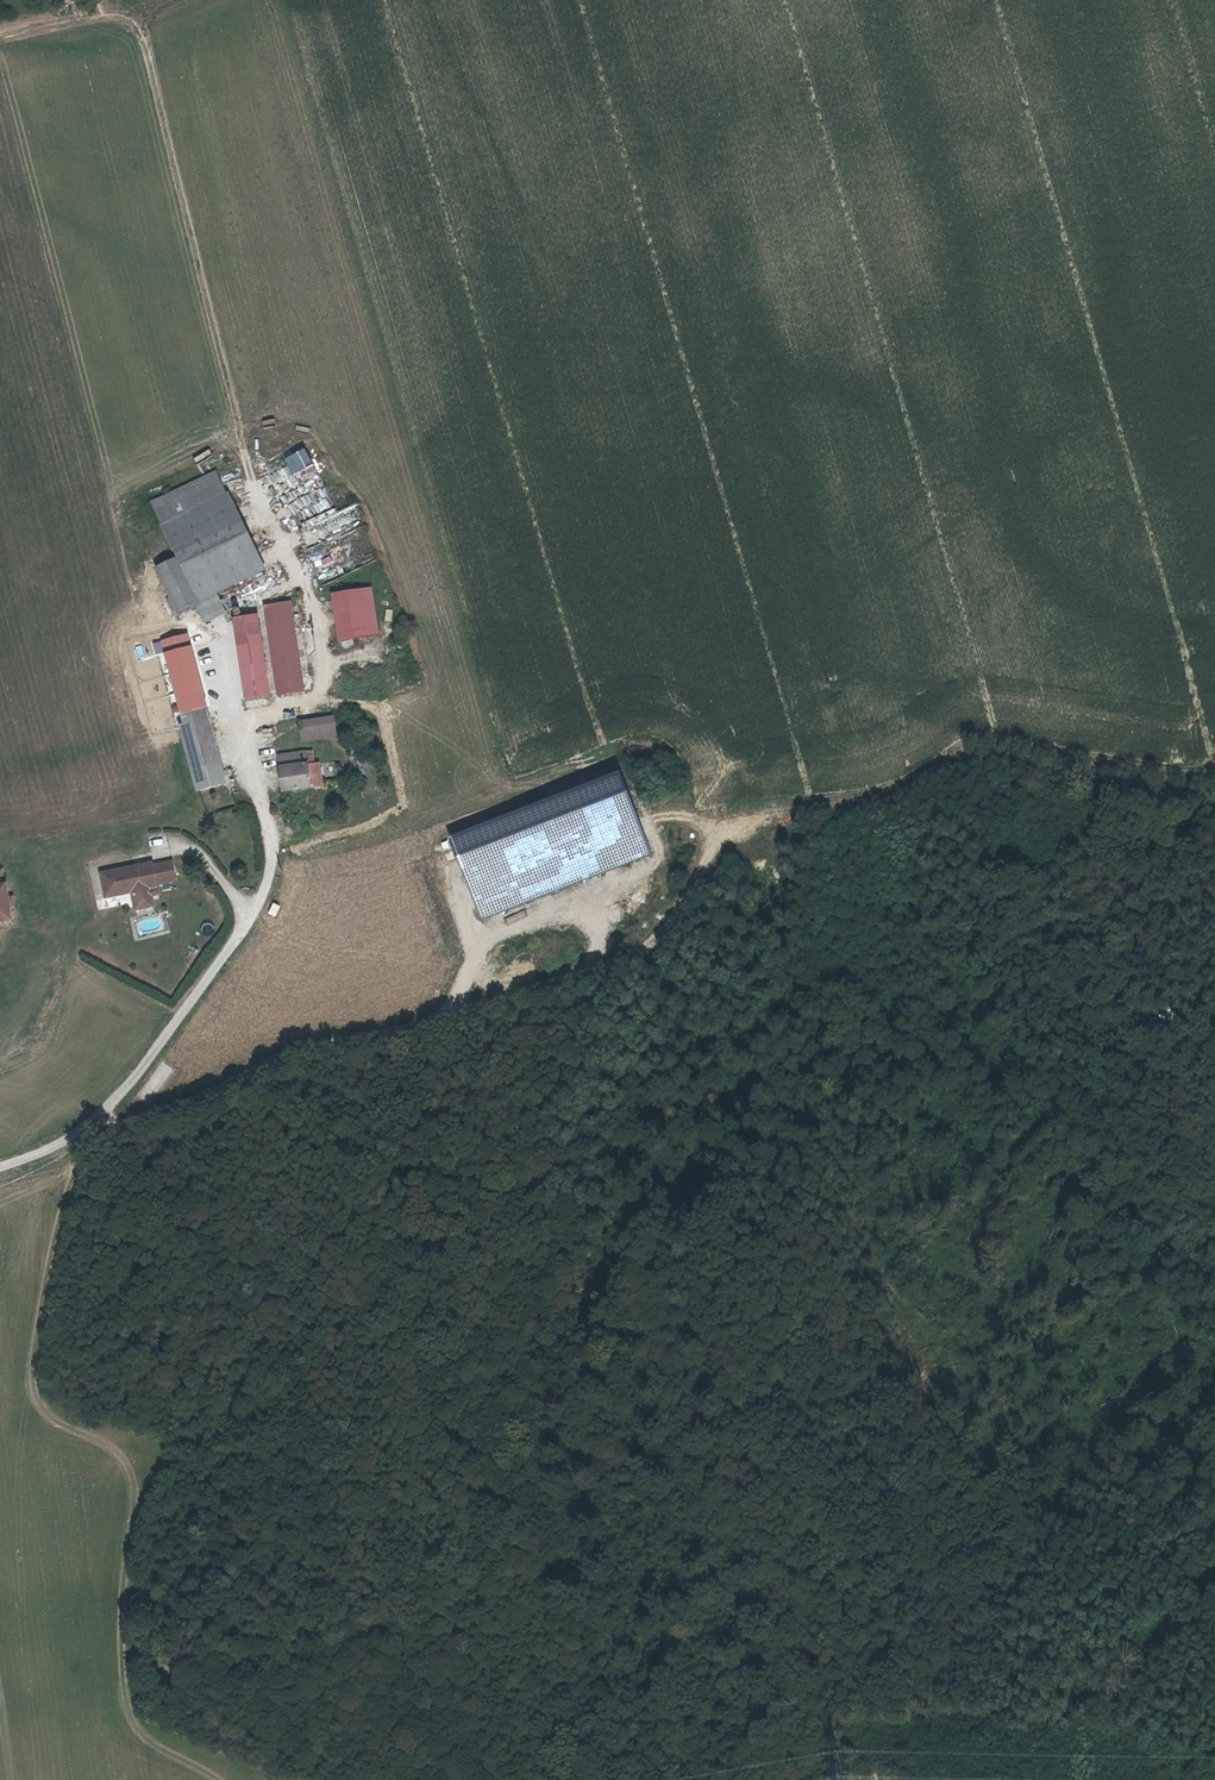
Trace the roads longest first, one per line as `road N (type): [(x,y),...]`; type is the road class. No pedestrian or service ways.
road 1 (unclassified): [(260,793),(274,844),(258,903),(211,977),(112,1107),(48,1152),(0,1167)]

